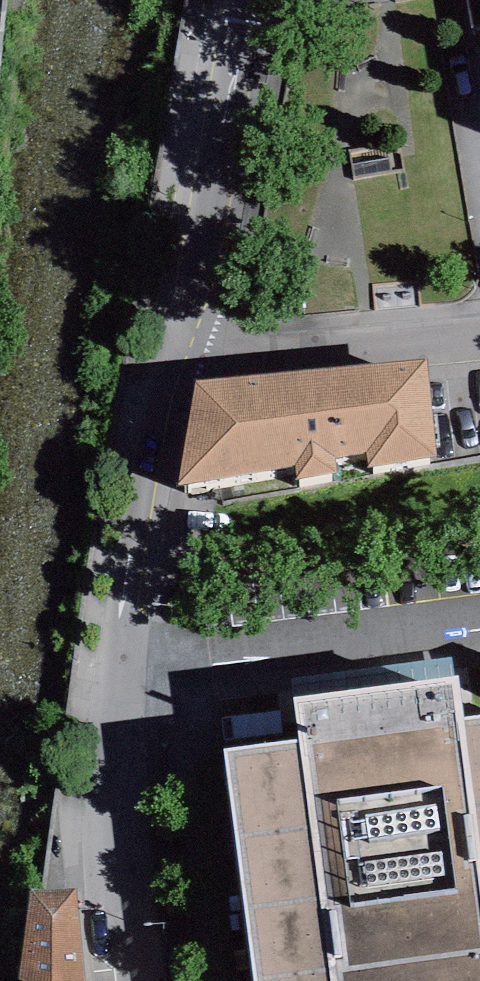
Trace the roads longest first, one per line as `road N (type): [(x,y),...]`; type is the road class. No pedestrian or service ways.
road 1 (residential): [(170,361),(244,0)]
road 2 (residential): [(170,361),(118,675)]
road 3 (residential): [(479,338),(170,361)]
road 4 (residential): [(132,980),(115,801),(118,675)]

